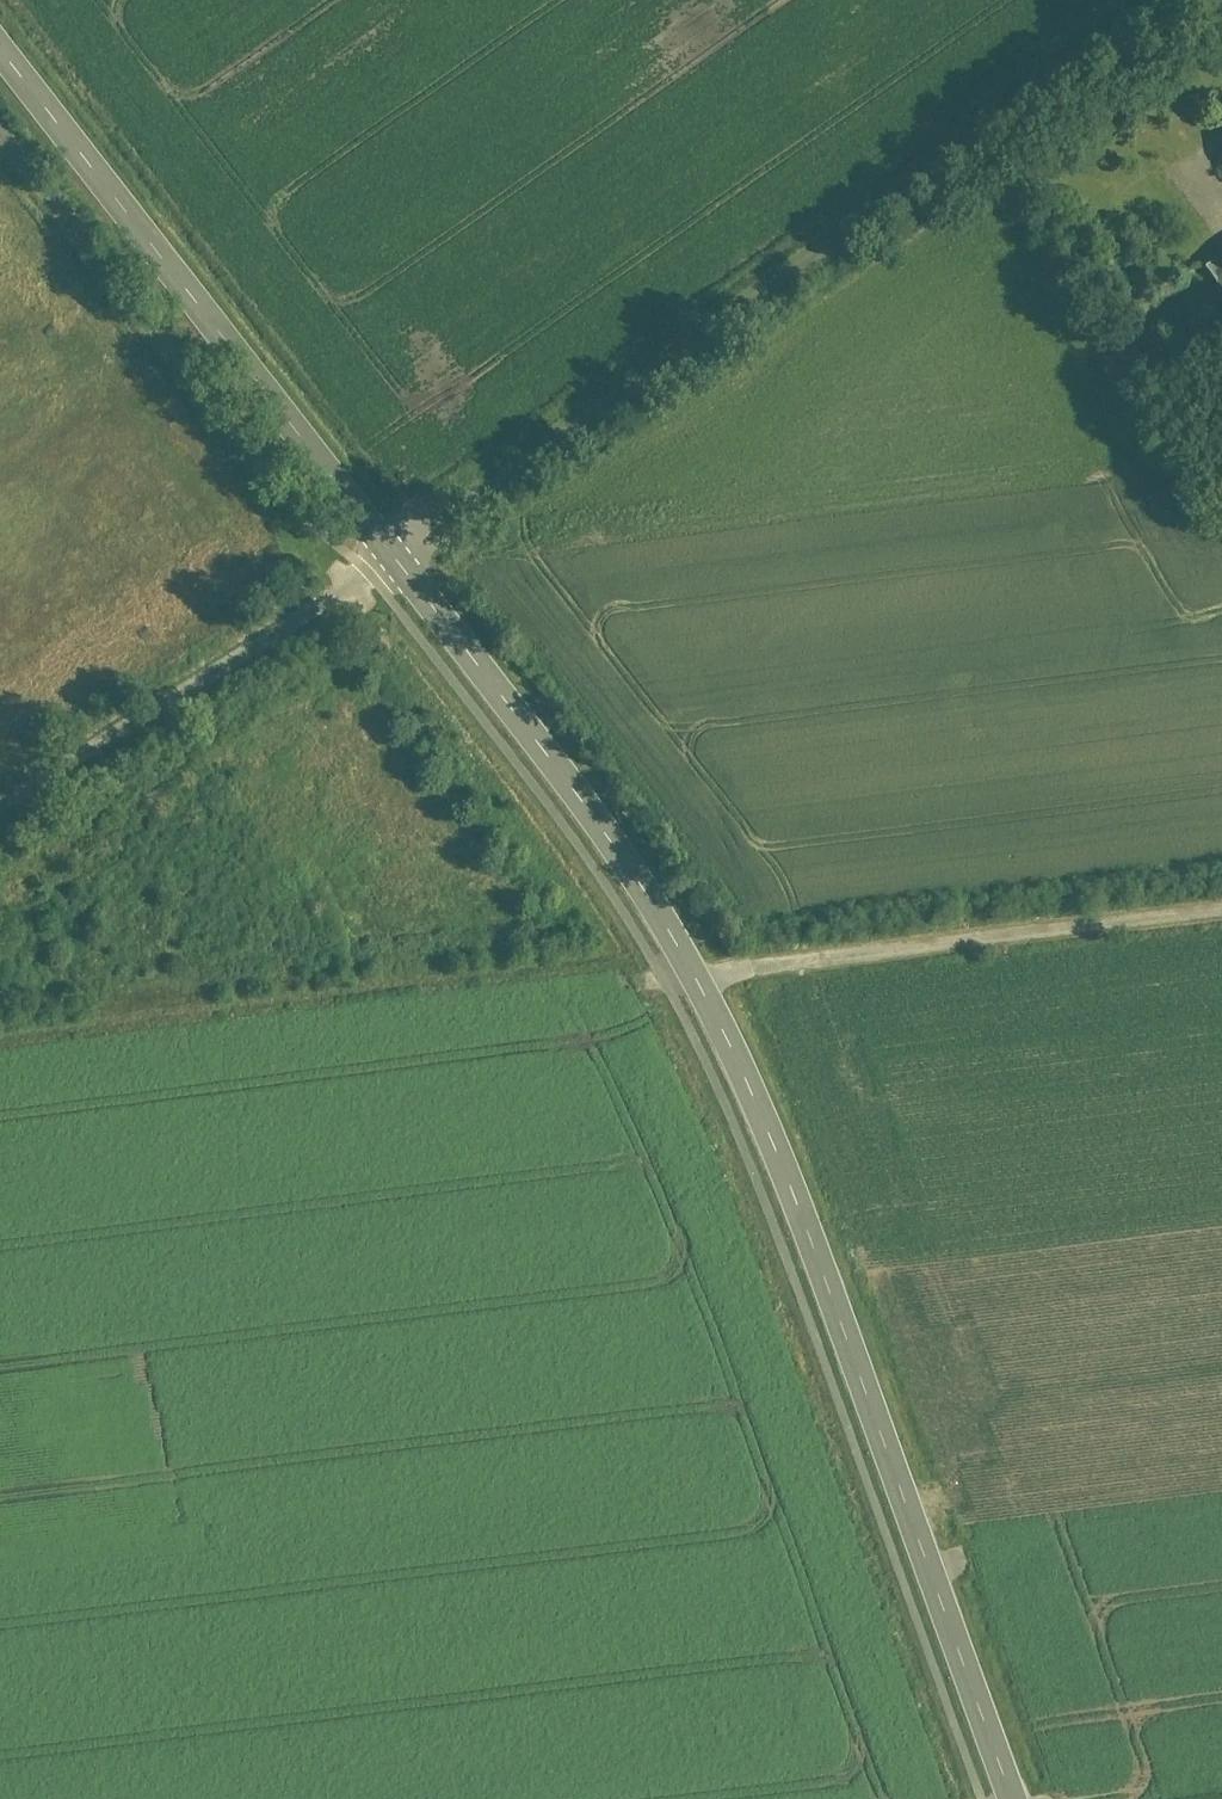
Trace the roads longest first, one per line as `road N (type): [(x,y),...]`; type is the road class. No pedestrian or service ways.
road 1 (tertiary): [(1014,1798),(775,1141),(703,989),(574,785),(392,556)]
road 2 (unclassified): [(392,556),(1170,0)]
road 3 (tertiary): [(392,556),(0,52)]
road 4 (track): [(672,993),(1221,916)]
road 5 (track): [(0,803),(392,556)]

